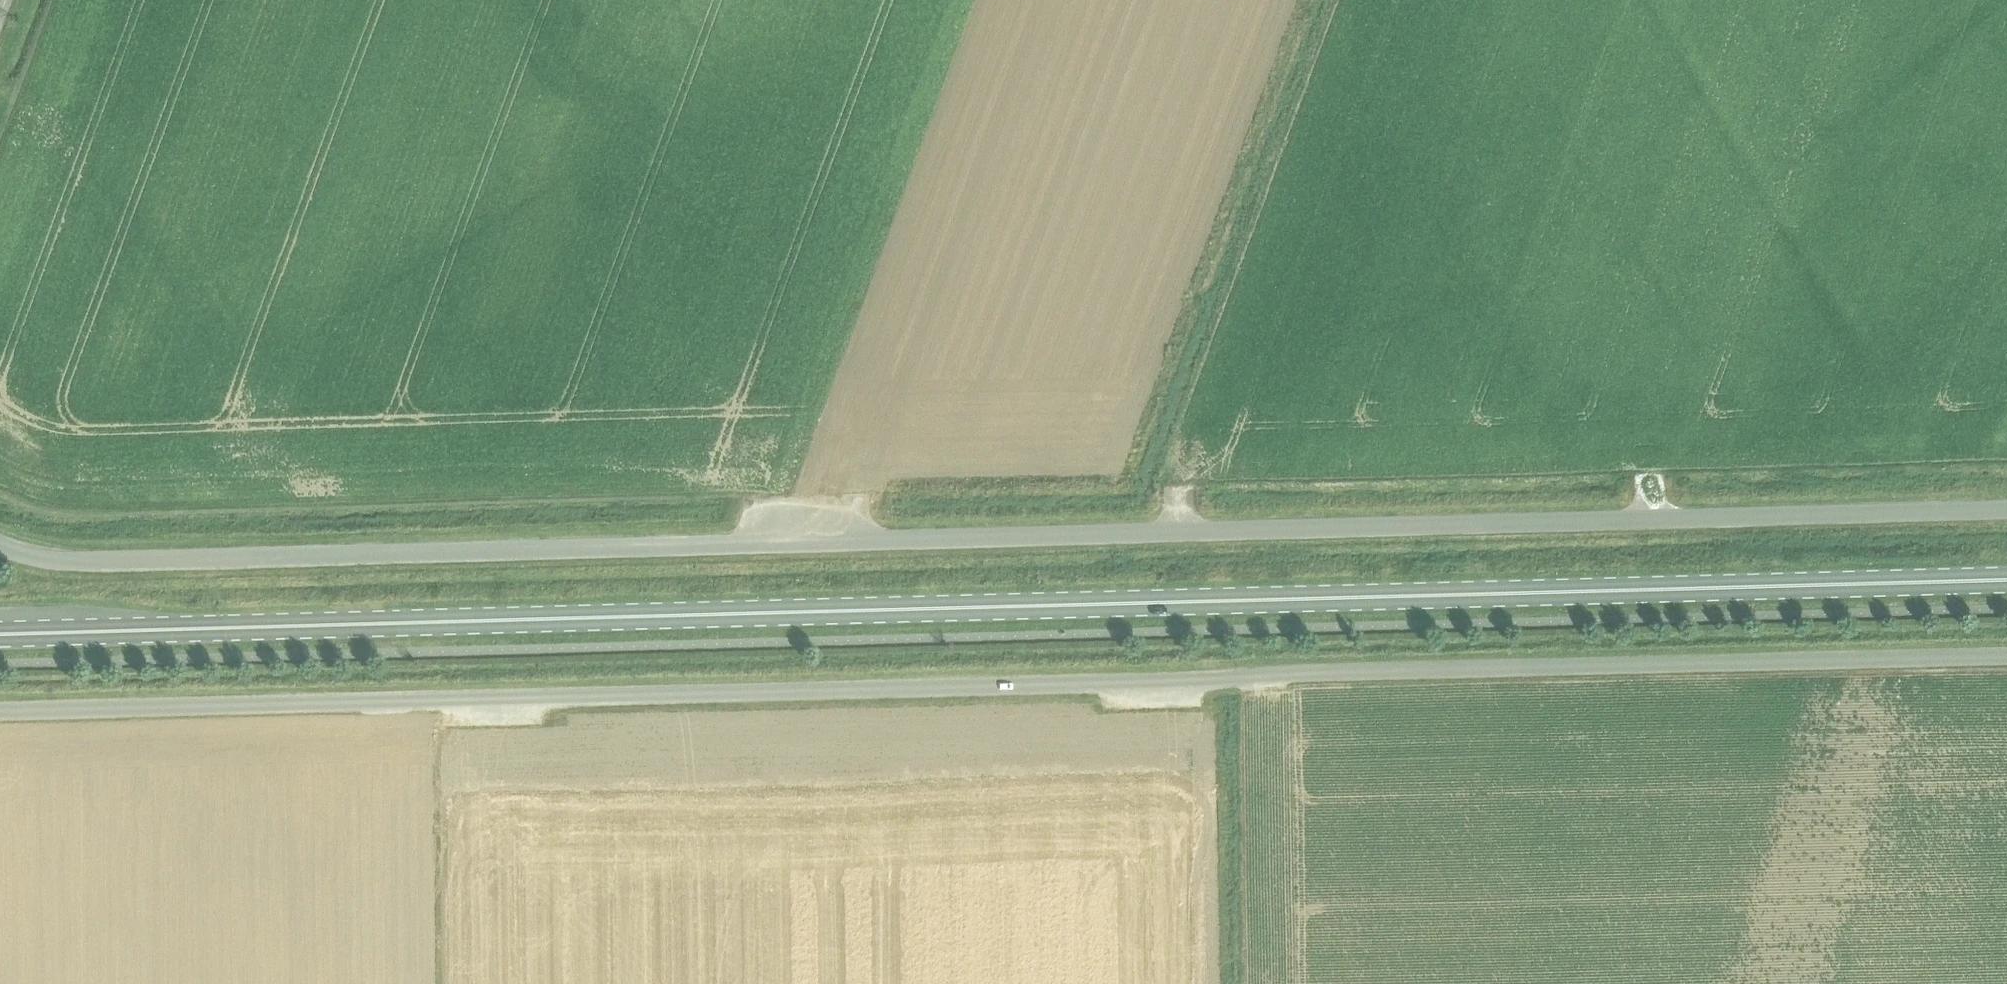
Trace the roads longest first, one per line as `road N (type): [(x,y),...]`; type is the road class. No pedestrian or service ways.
road 1 (unclassified): [(0,544),(58,559),(2006,509)]
road 2 (primary): [(0,635),(2006,579)]
road 3 (unclassified): [(0,712),(2006,656)]

